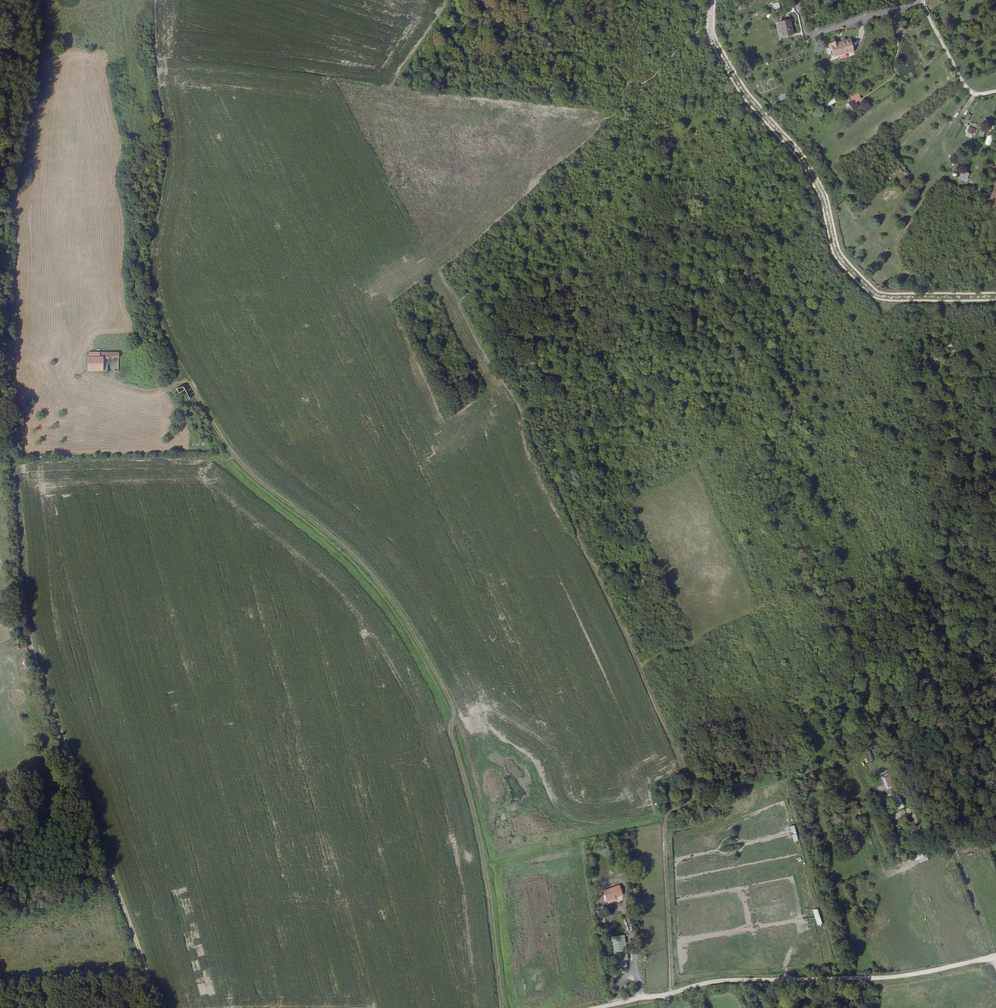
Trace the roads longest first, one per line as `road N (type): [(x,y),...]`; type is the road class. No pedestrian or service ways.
road 1 (track): [(170,387),(184,384),(234,459),(365,572),(443,693),(478,839),(498,1007)]
road 2 (track): [(0,331),(25,624),(153,1007)]
road 3 (track): [(671,992),(730,979),(887,977),(995,955)]
road 4 (track): [(684,804),(668,814),(664,832),(671,992)]
road 5 (track): [(995,91),(973,94),(963,83),(920,1)]
road 6 (residential): [(806,36),(921,0)]

